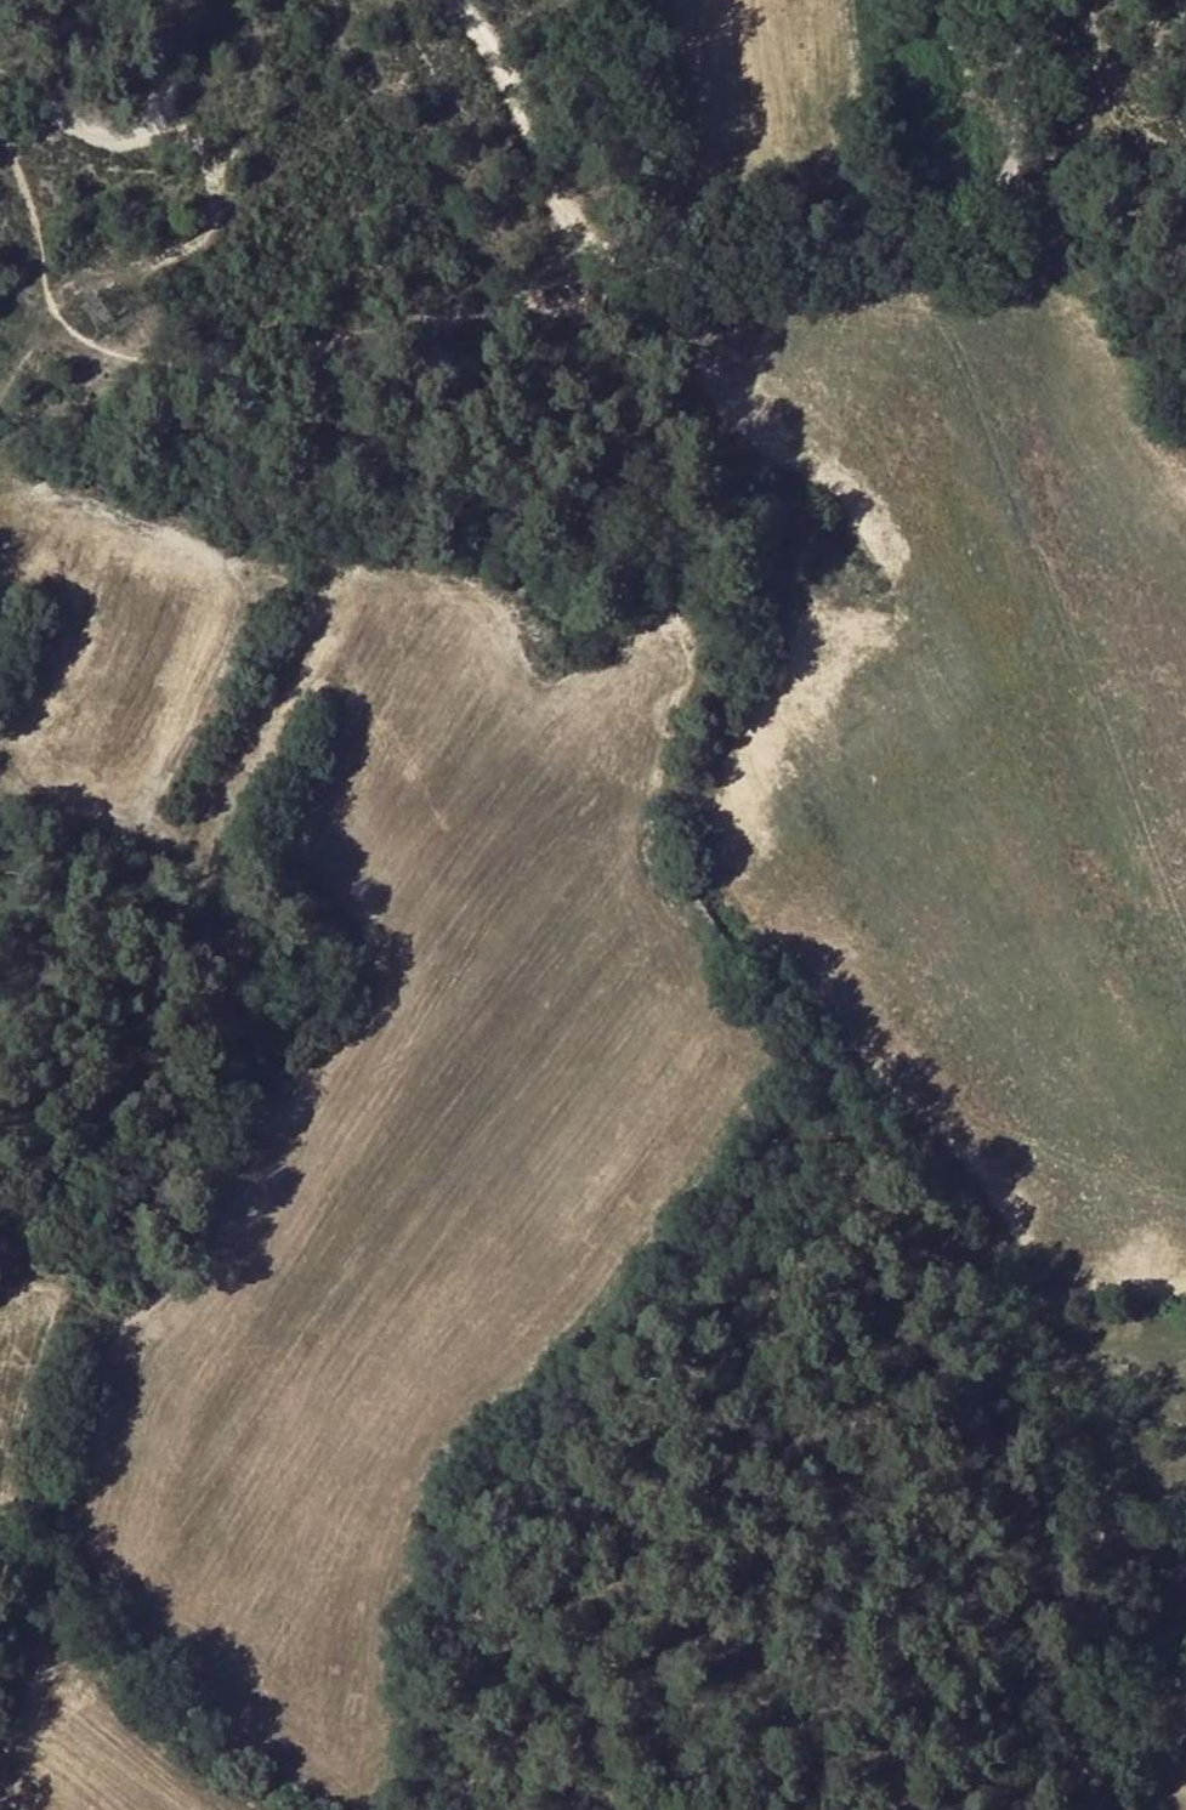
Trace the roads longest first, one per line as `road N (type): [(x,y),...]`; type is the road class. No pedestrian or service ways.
road 1 (track): [(1026,0),(1024,147),(989,190),(876,220),(566,256),(466,12),(453,0)]
road 2 (track): [(140,0),(164,80),(127,136),(0,68)]

